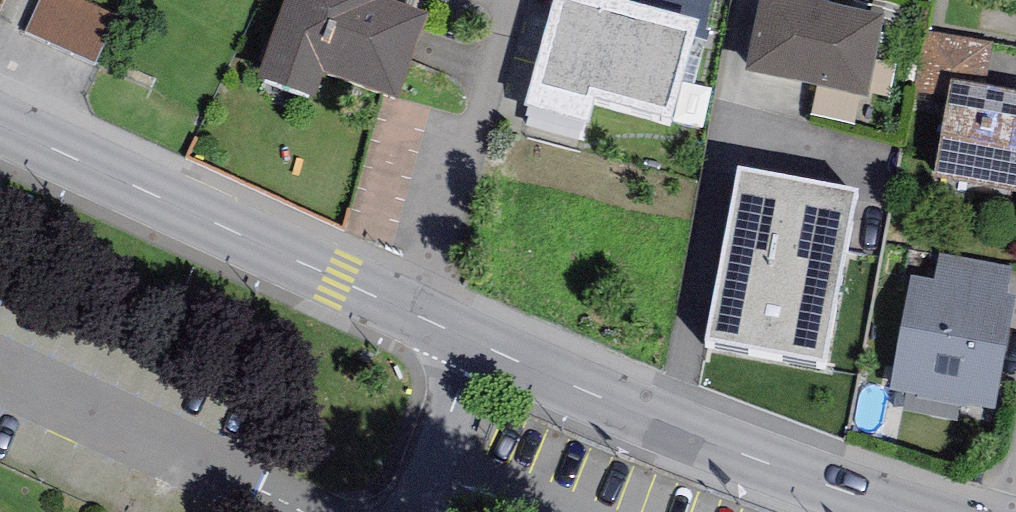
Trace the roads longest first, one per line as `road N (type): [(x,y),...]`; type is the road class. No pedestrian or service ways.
road 1 (residential): [(0,125),(477,342)]
road 2 (residential): [(477,342),(921,511)]
road 3 (residential): [(477,342),(430,478),(408,511)]

